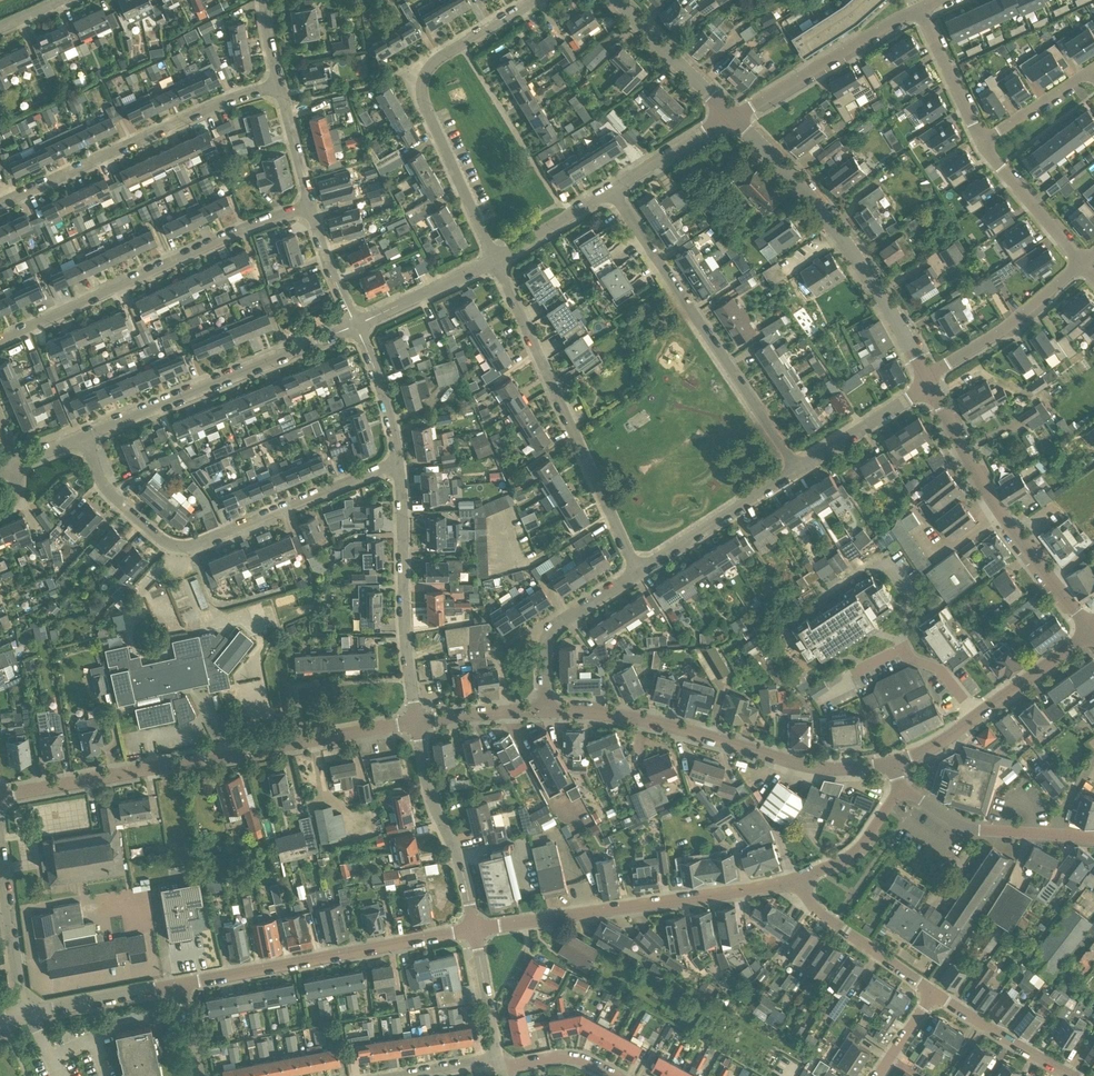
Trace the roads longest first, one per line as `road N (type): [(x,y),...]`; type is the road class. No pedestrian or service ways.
road 1 (residential): [(0,795),(416,722)]
road 2 (residential): [(398,464),(180,546),(114,497),(86,437)]
road 3 (residential): [(545,711),(651,721),(815,767),(892,763)]
road 4 (residential): [(635,572),(497,260)]
road 5 (residential): [(497,260),(426,112),(422,78),(432,63),(537,0)]
road 6 (residential): [(0,339),(309,208)]
road 7 (residential): [(794,469),(613,190)]
road 8 (residential): [(474,931),(800,880)]
road 9 (tertiary): [(926,376),(828,216),(730,117)]
road 10 (residential): [(0,202),(226,101),(277,87)]
road 11 (residential): [(180,986),(474,931)]
road 12 (tertiary): [(1092,630),(998,511),(931,386)]
road 13 (residential): [(86,437),(355,325)]
road 14 (residential): [(416,722),(398,464)]
road 15 (residential): [(474,931),(425,777),(416,722)]
road 16 (residential): [(730,117),(918,11)]
road 17 (residential): [(1082,264),(1003,332),(926,376)]
road 18 (residential): [(635,572),(794,469)]
road 19 (residential): [(545,711),(549,633),(635,572)]
road 20 (residential): [(933,992),(813,907),(800,880)]
road 21 (residential): [(24,1015),(0,850)]
road 22 (residential): [(1075,1075),(933,992)]
road 23 (residential): [(1050,834),(968,829),(900,787)]
road 24 (tertiary): [(730,117),(619,0)]
road 25 (residential): [(794,469),(931,386)]
road 26 (residential): [(24,1015),(180,986)]
road 27 (residential): [(981,143),(1082,264)]
road 28 (residential): [(355,325),(497,260)]
road 29 (residential): [(918,11),(981,143)]
road 30 (residential): [(398,464),(379,382),(355,325)]
road 31 (residential): [(975,717),(1092,630)]
road 32 (residential): [(800,880),(852,855),(900,787)]
road 33 (residential): [(613,190),(730,117)]
road 34 (residential): [(497,260),(613,190)]
road 35 (residential): [(981,143),(1093,68)]
road 36 (residential): [(498,1060),(474,931)]
road 37 (residential): [(416,722),(545,711)]
road 38 (residential): [(355,325),(309,208)]
road 39 (residential): [(309,208),(277,87)]

